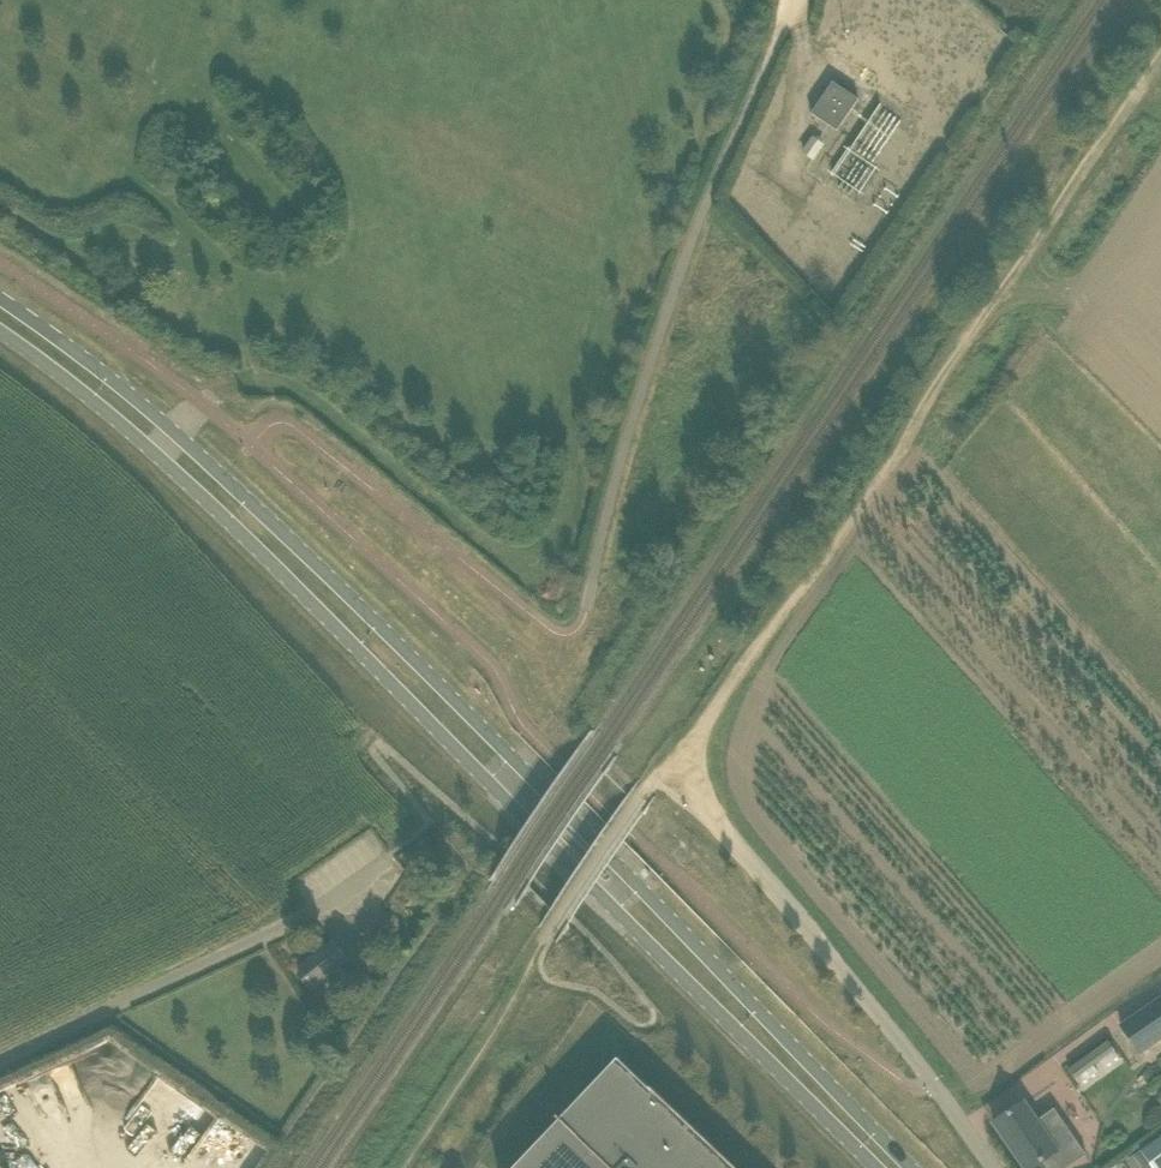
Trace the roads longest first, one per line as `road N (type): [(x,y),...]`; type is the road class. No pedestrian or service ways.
road 1 (secondary): [(913,1167),(525,772),(177,433),(0,298)]
road 2 (secondary): [(0,334),(158,453),(877,1167)]
road 3 (track): [(679,762),(1160,82)]
road 4 (unclassified): [(997,1167),(679,762),(636,806),(547,941)]
road 5 (unclassified): [(587,611),(633,421),(707,202),(799,0)]
road 6 (track): [(524,576),(332,413),(278,385),(218,392),(158,453)]
road 7 (unclassified): [(301,918),(0,1060)]
road 8 (track): [(547,941),(519,1000),(405,1167)]

